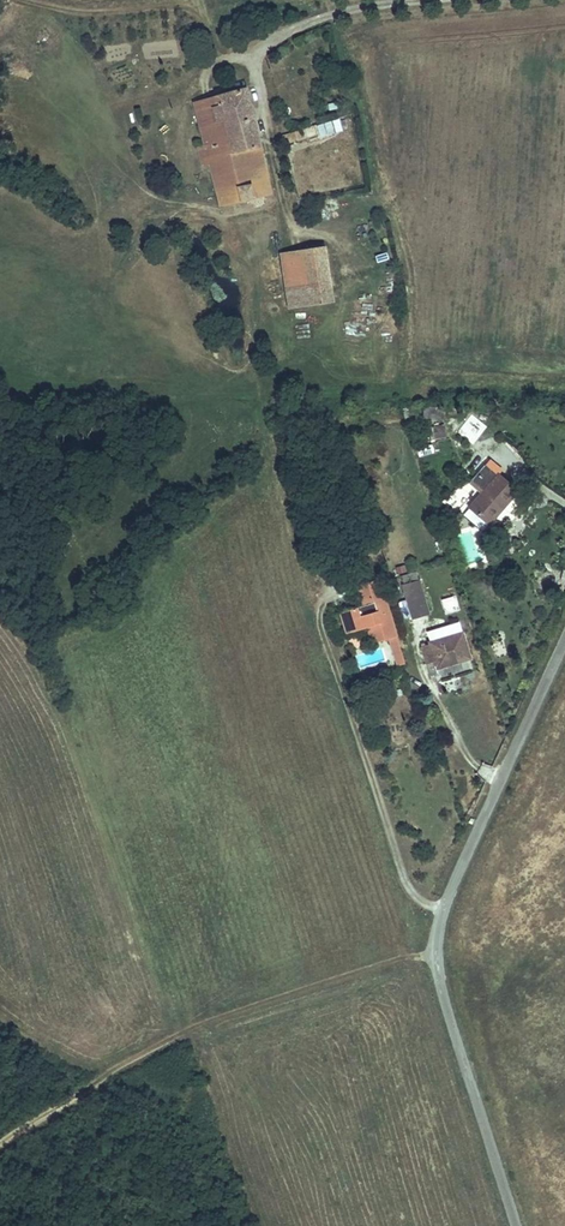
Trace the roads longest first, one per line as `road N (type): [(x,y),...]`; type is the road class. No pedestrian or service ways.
road 1 (residential): [(564,641),(446,901),(437,956),(517,1225)]
road 2 (track): [(0,1146),(92,1078),(192,1032),(437,956)]

